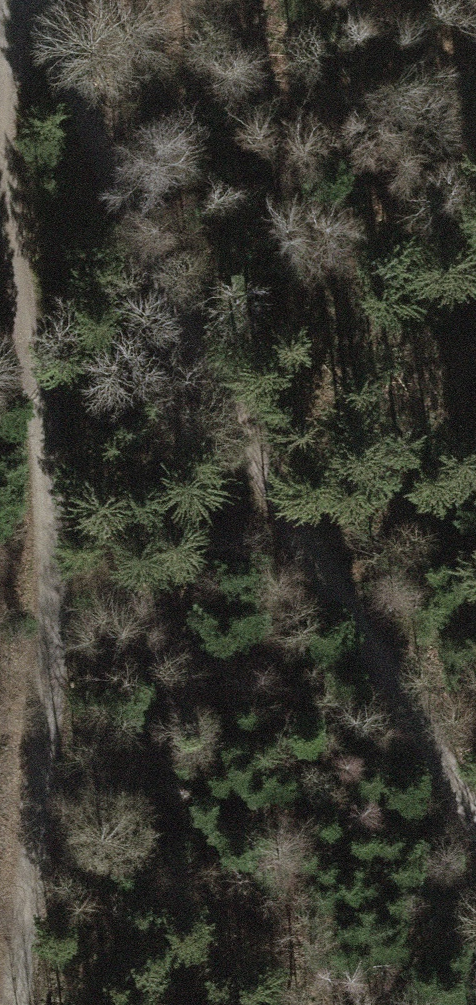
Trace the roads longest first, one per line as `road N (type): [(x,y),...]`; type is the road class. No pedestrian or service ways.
road 1 (track): [(16,1004),(54,684),(52,458),(10,203),(8,0)]
road 2 (track): [(30,0),(181,325),(475,823)]

